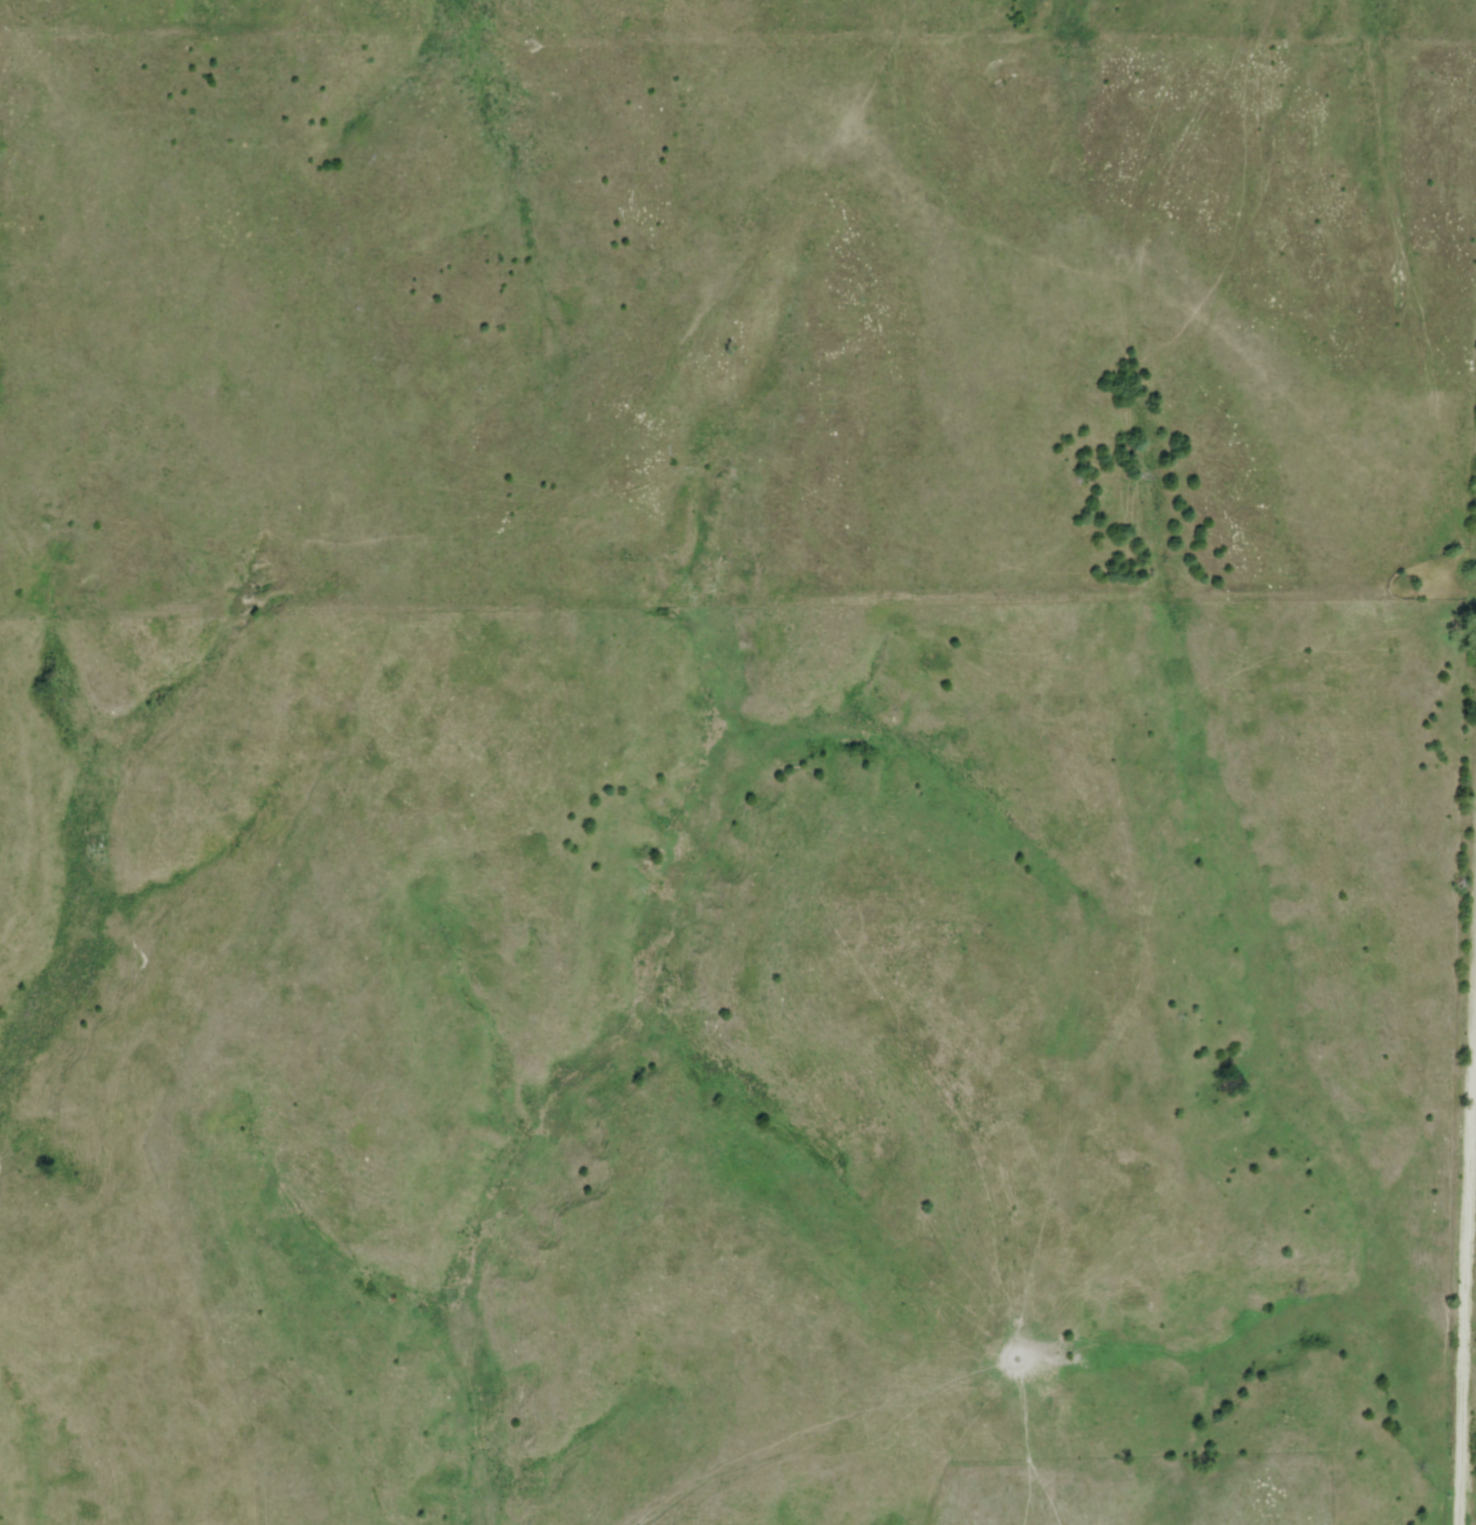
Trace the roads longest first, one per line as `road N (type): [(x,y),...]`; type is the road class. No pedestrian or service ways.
road 1 (residential): [(1475,1094),(1463,1524)]

